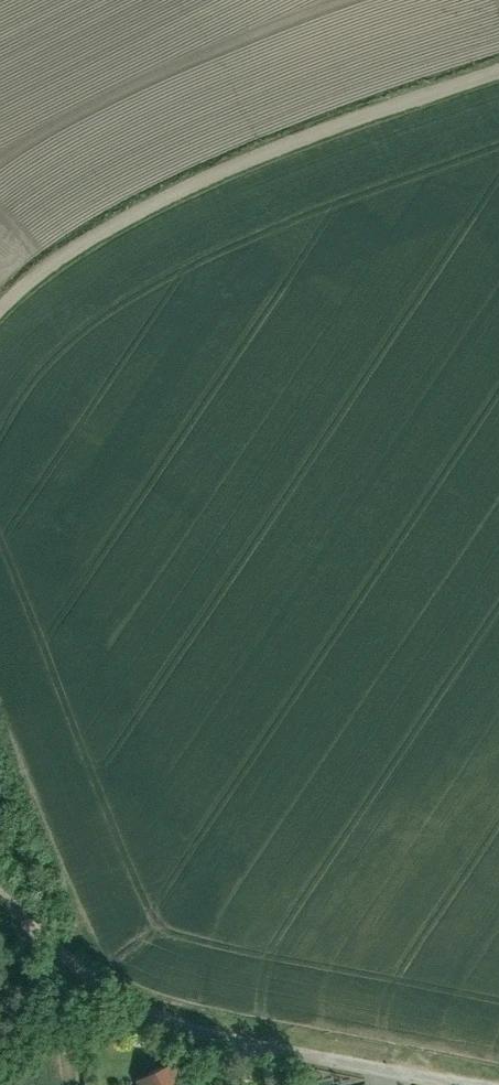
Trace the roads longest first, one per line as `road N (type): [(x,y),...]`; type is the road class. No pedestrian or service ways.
road 1 (unclassified): [(0,309),(77,249),(210,179),(498,73)]
road 2 (residential): [(436,1084),(131,1002),(0,900)]

